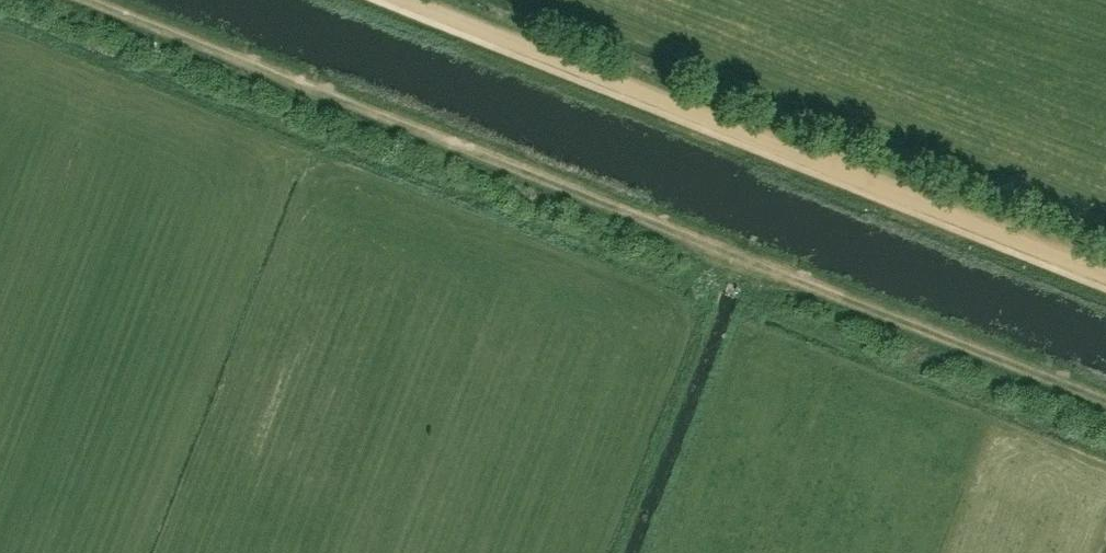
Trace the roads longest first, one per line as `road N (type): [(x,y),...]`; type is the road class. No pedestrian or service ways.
road 1 (track): [(104,0),(1105,398)]
road 2 (track): [(1105,270),(409,0)]

